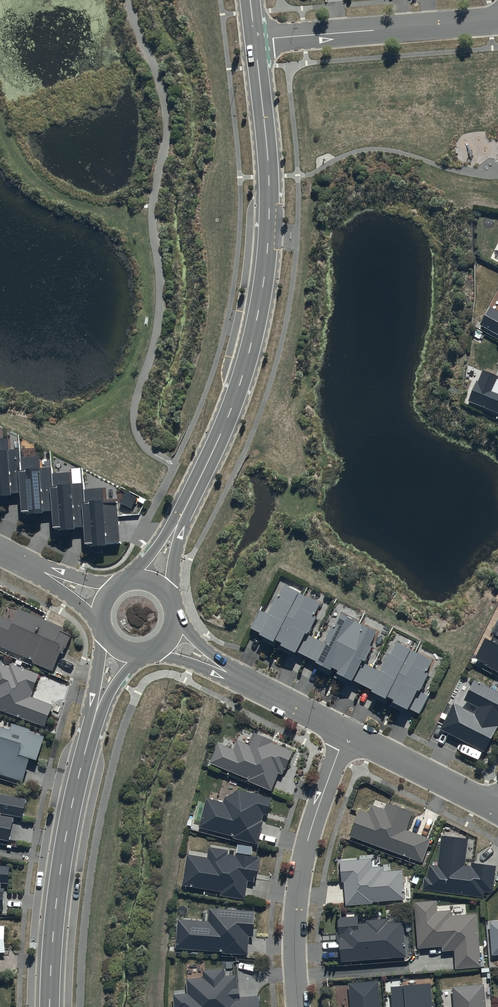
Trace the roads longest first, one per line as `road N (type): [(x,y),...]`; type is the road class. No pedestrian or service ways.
road 1 (tertiary): [(181,518),(236,395),(261,300),(269,199),(255,41)]
road 2 (tertiary): [(50,1006),(62,864),(93,719)]
road 3 (residential): [(299,1006),(298,884),(347,734)]
road 4 (residential): [(255,41),(497,20)]
road 5 (tertiary): [(497,810),(347,734)]
road 6 (tertiary): [(347,734),(233,676)]

